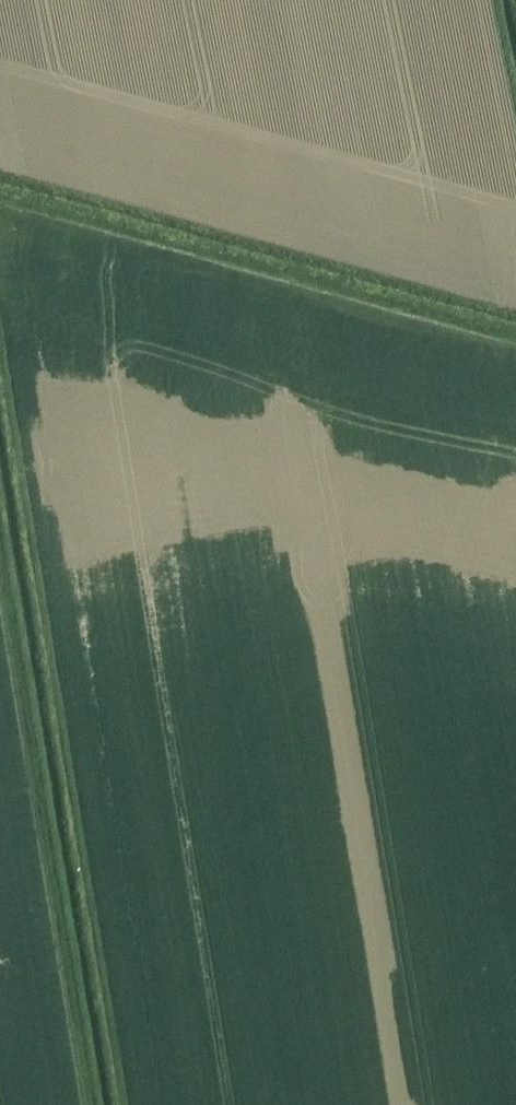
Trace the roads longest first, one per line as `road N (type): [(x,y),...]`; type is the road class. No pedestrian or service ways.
road 1 (track): [(0,383),(117,1104)]
road 2 (track): [(91,1104),(0,552)]
road 3 (track): [(515,340),(0,197)]

